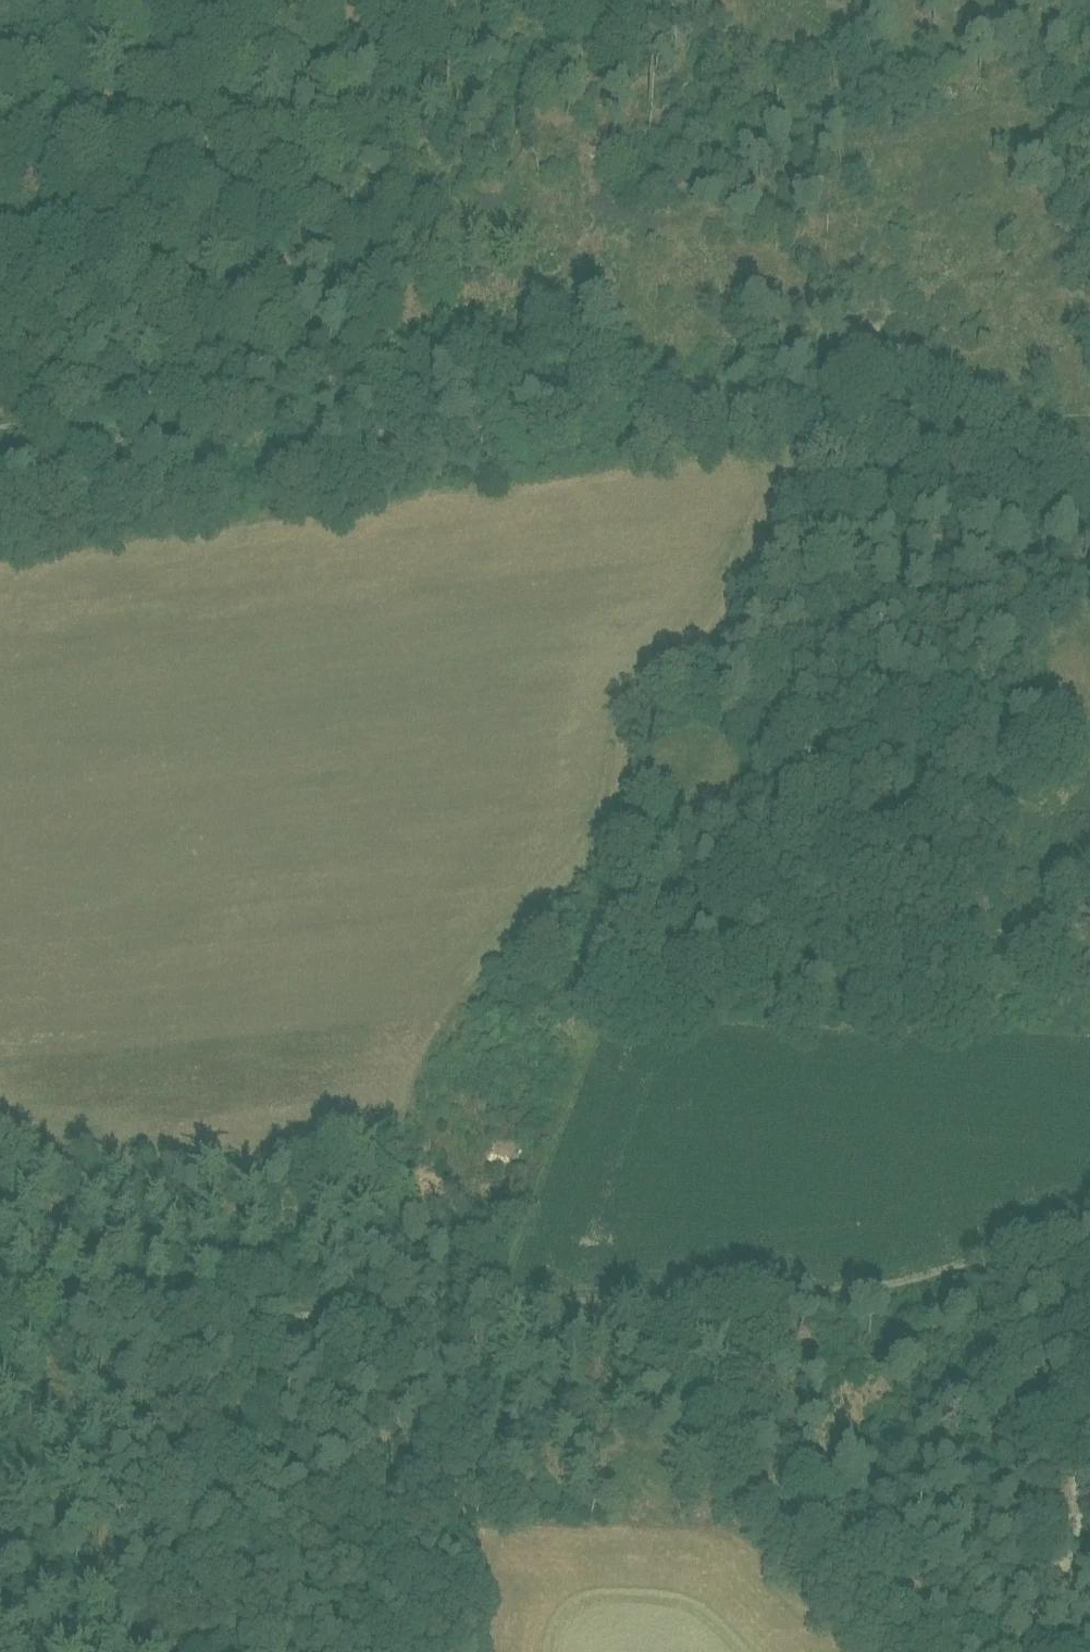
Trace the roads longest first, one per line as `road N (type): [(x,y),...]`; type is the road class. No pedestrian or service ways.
road 1 (track): [(1089,1223),(921,1288),(845,1302),(478,1309)]
road 2 (track): [(0,47),(148,0)]

